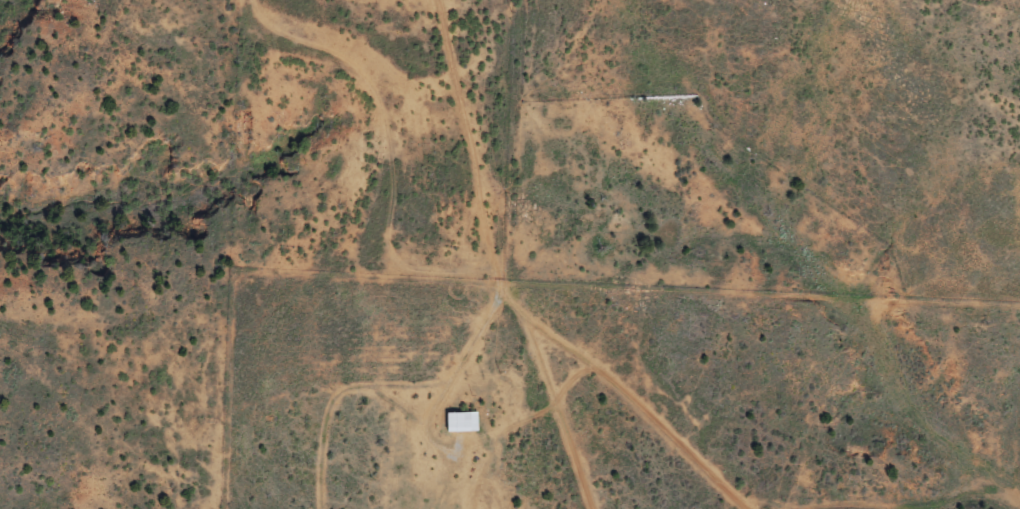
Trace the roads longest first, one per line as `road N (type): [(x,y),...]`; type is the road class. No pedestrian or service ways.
road 1 (residential): [(602,508),(506,281),(525,0)]
road 2 (residential): [(504,241),(750,508)]

